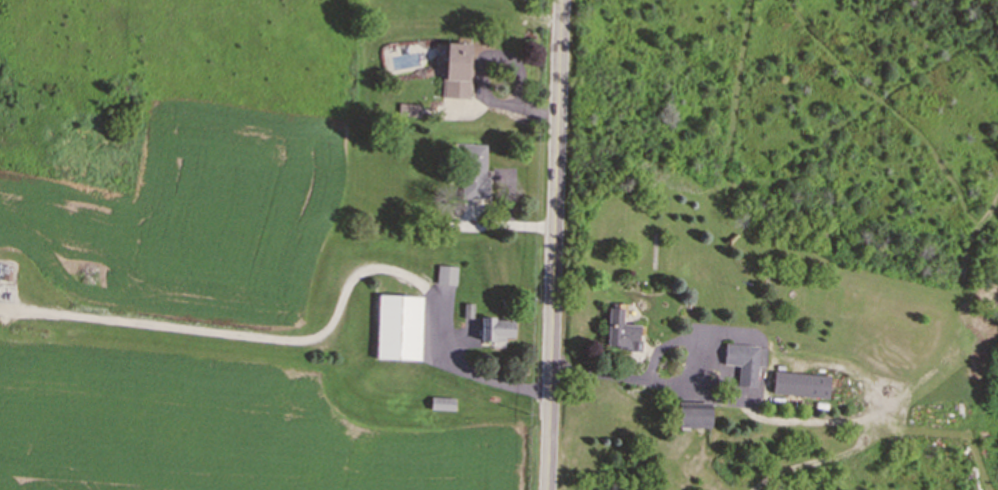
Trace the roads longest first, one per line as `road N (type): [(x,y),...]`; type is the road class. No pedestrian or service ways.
road 1 (residential): [(562,0),(547,489)]

